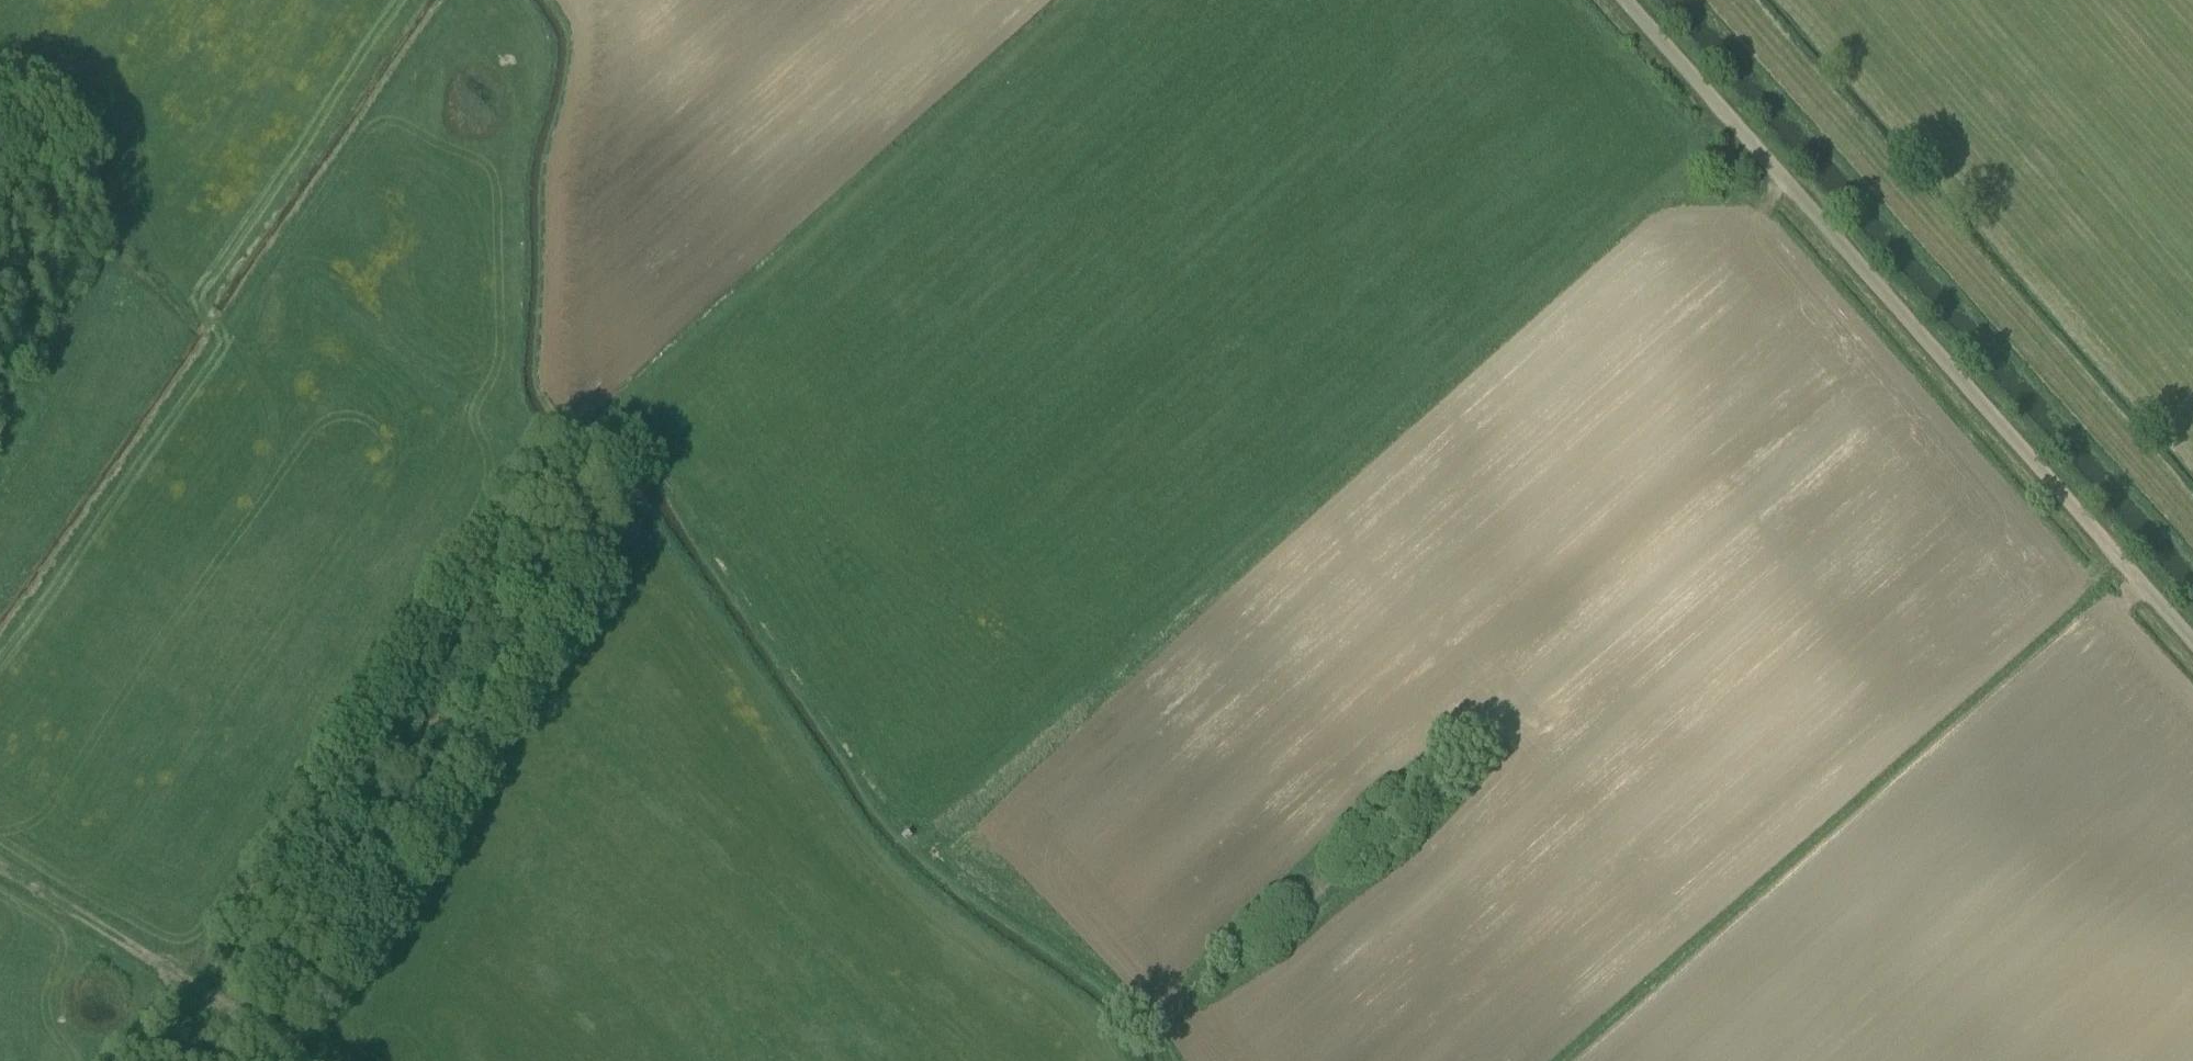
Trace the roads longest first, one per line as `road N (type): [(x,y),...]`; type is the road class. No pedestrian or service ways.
road 1 (unclassified): [(2192,645),(1621,0)]
road 2 (track): [(0,872),(172,978),(281,1060)]

